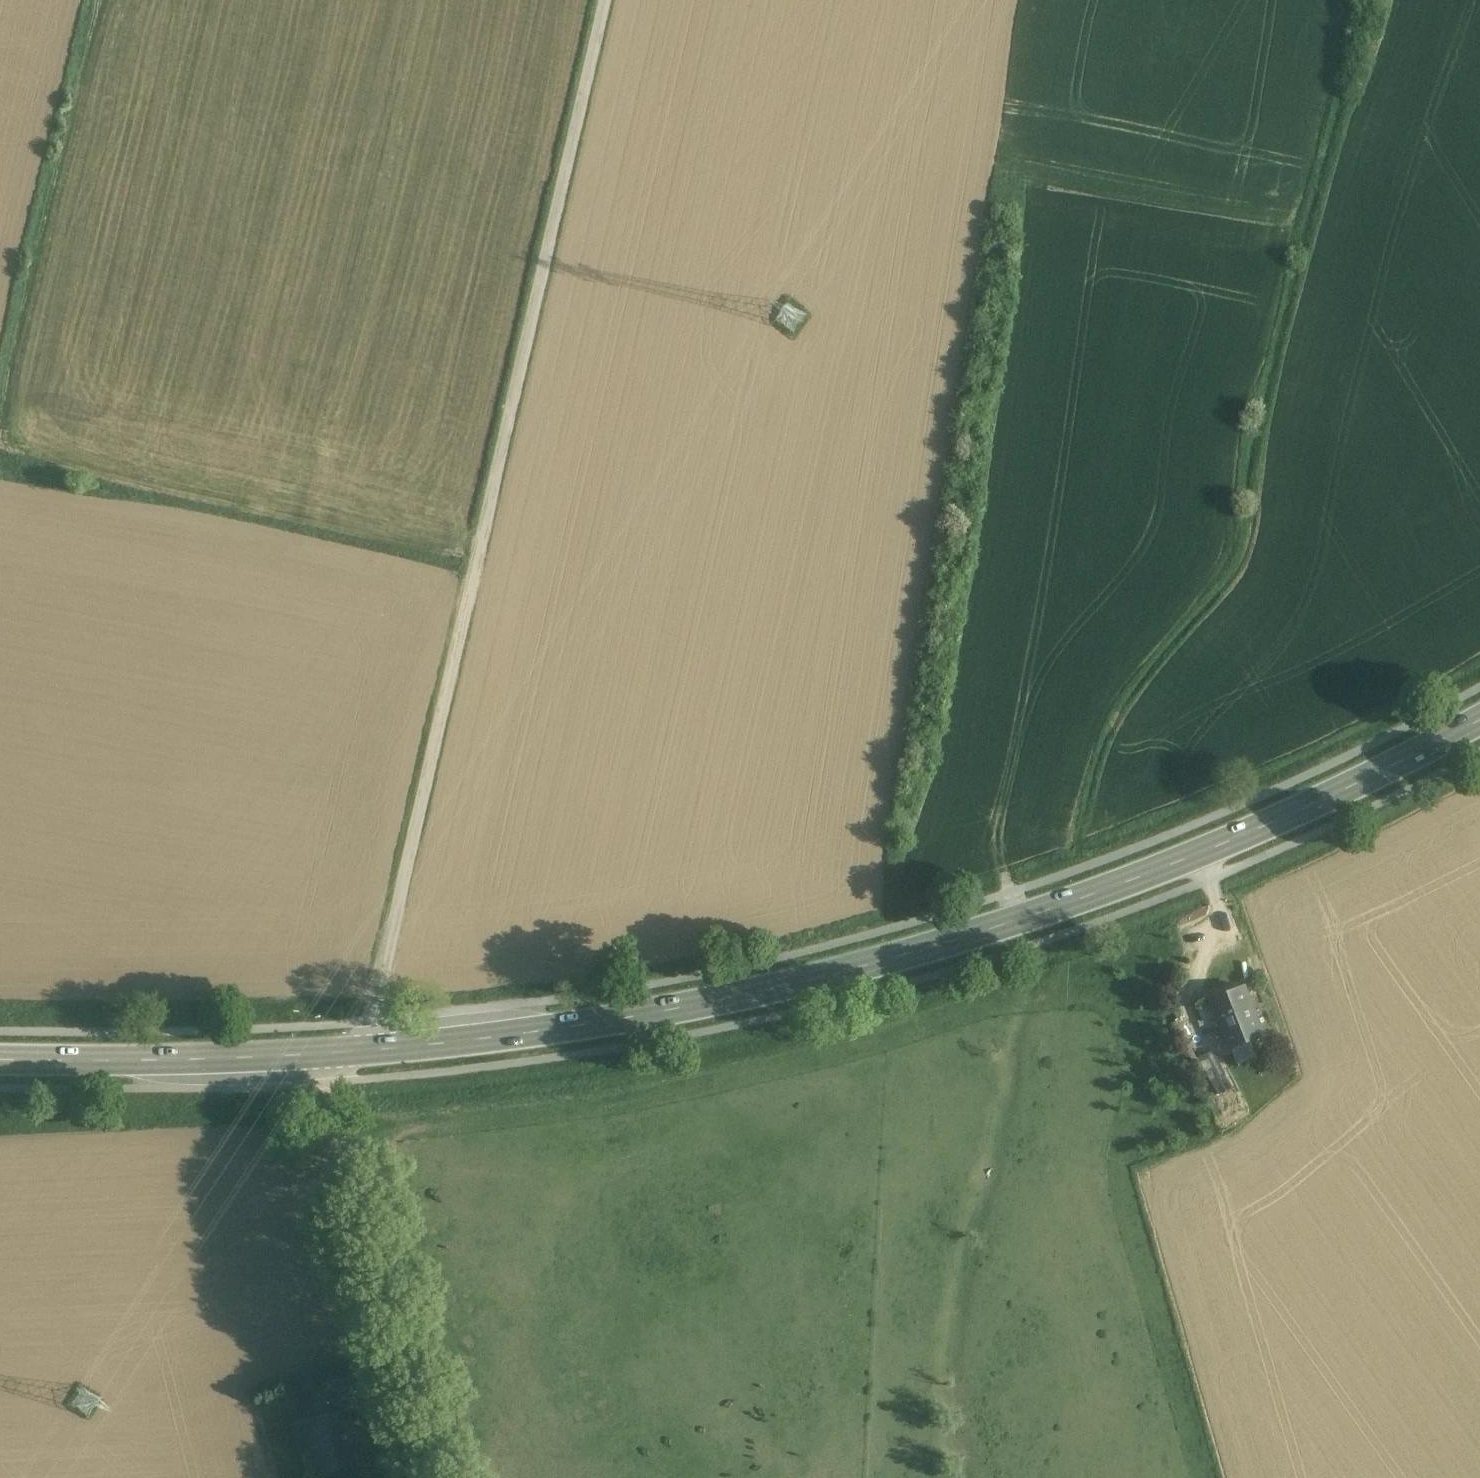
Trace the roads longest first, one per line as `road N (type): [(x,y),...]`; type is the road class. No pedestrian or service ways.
road 1 (primary): [(370,1053),(532,1036),(918,955),(1178,863),(1389,768),(1479,717)]
road 2 (track): [(608,0),(377,1022)]
road 3 (primary): [(0,1062),(370,1053)]

